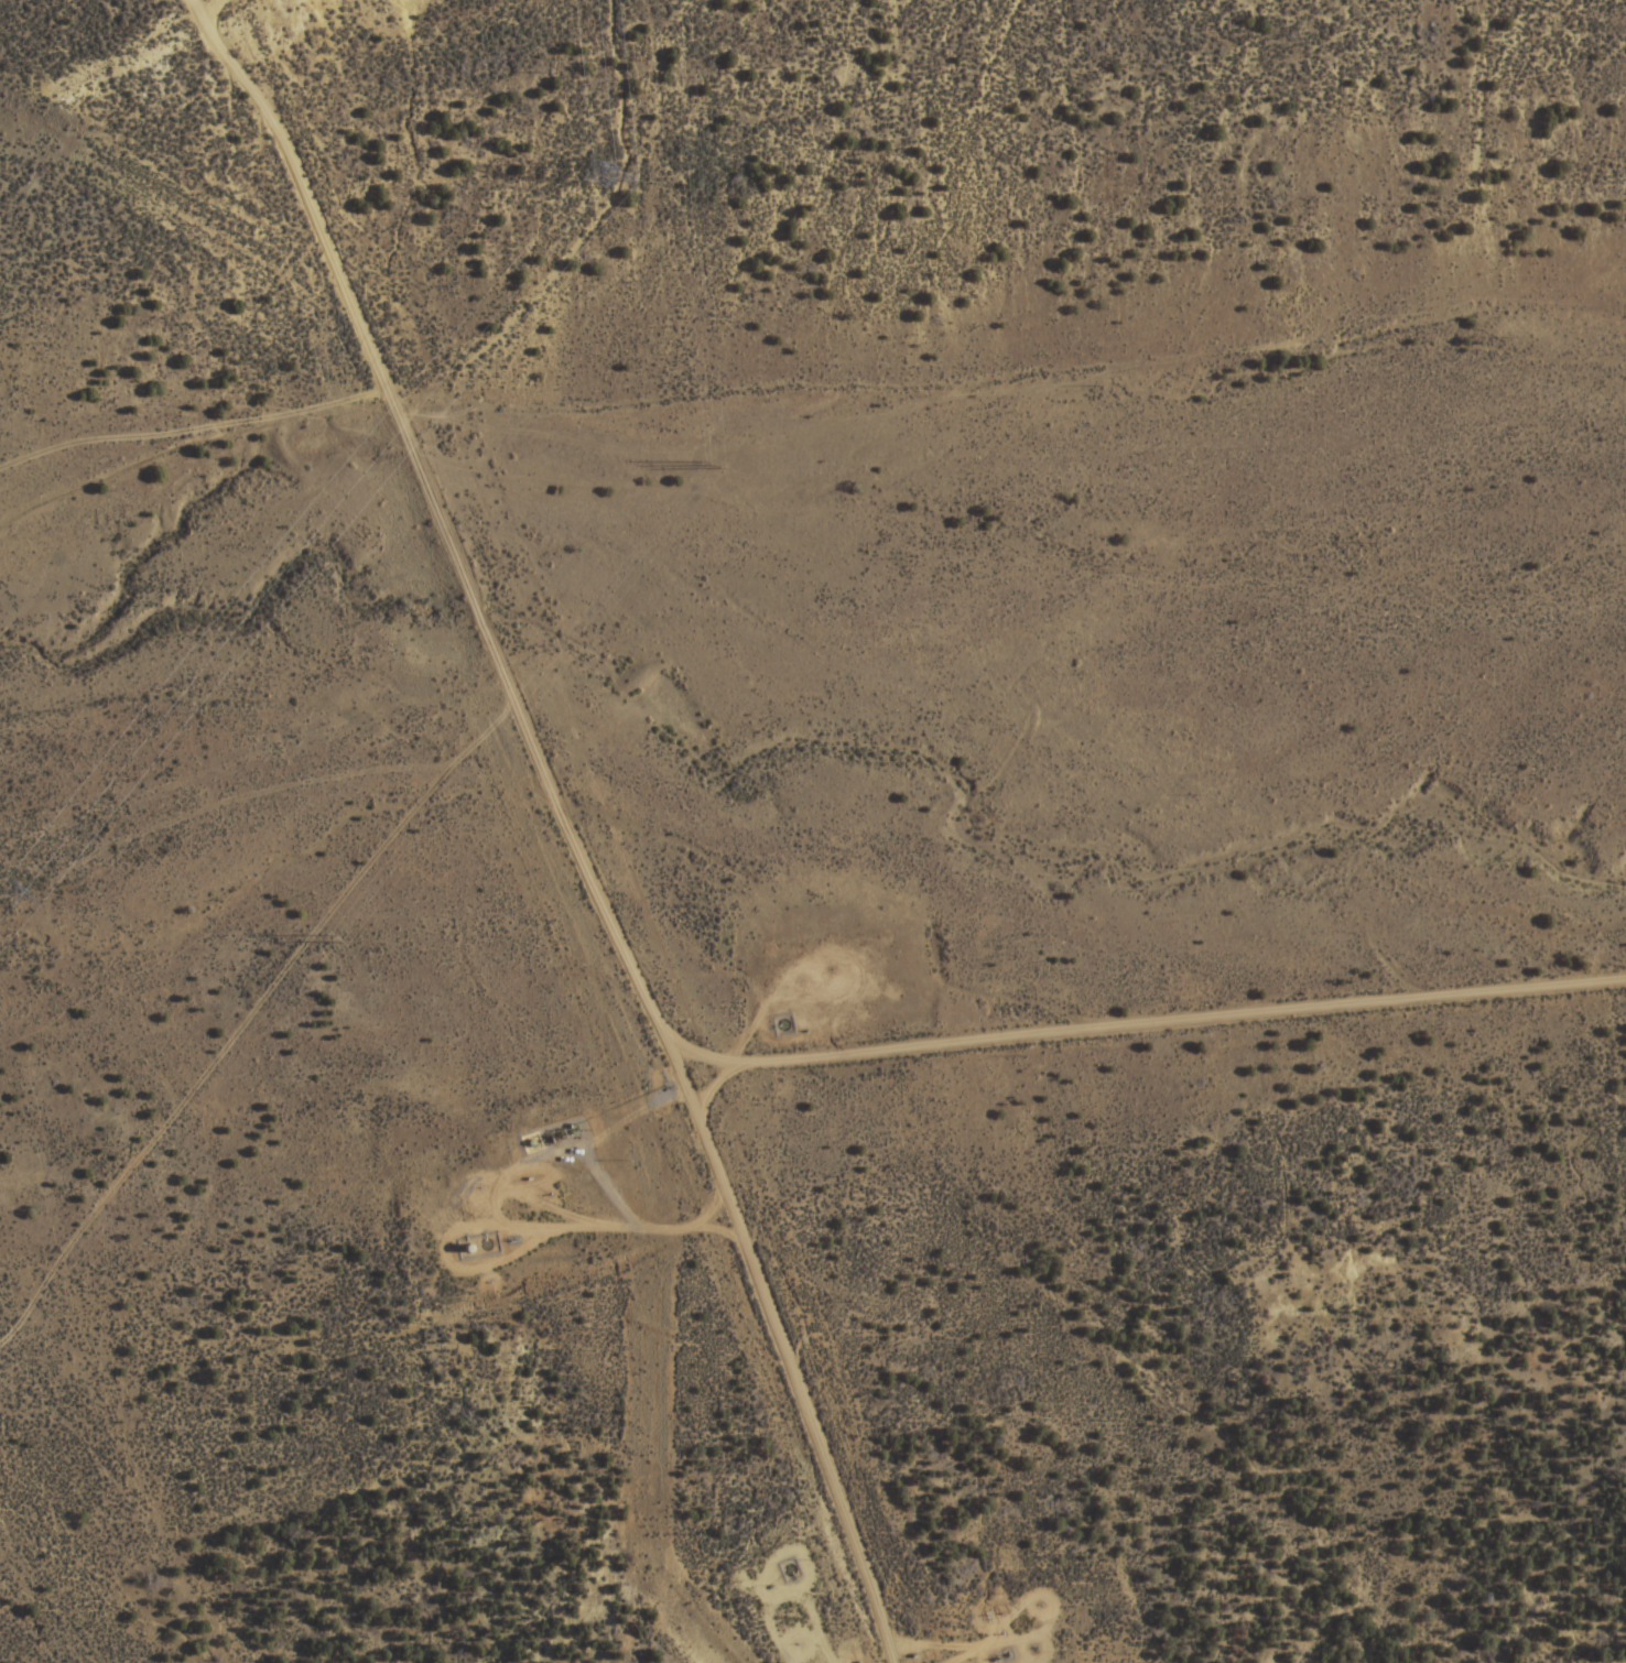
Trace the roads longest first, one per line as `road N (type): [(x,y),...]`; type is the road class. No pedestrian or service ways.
road 1 (tertiary): [(1625,979),(1389,996),(669,1101),(633,1066),(388,514),(377,449),(174,0)]
road 2 (tertiary): [(884,1662),(663,1149),(669,1101)]

